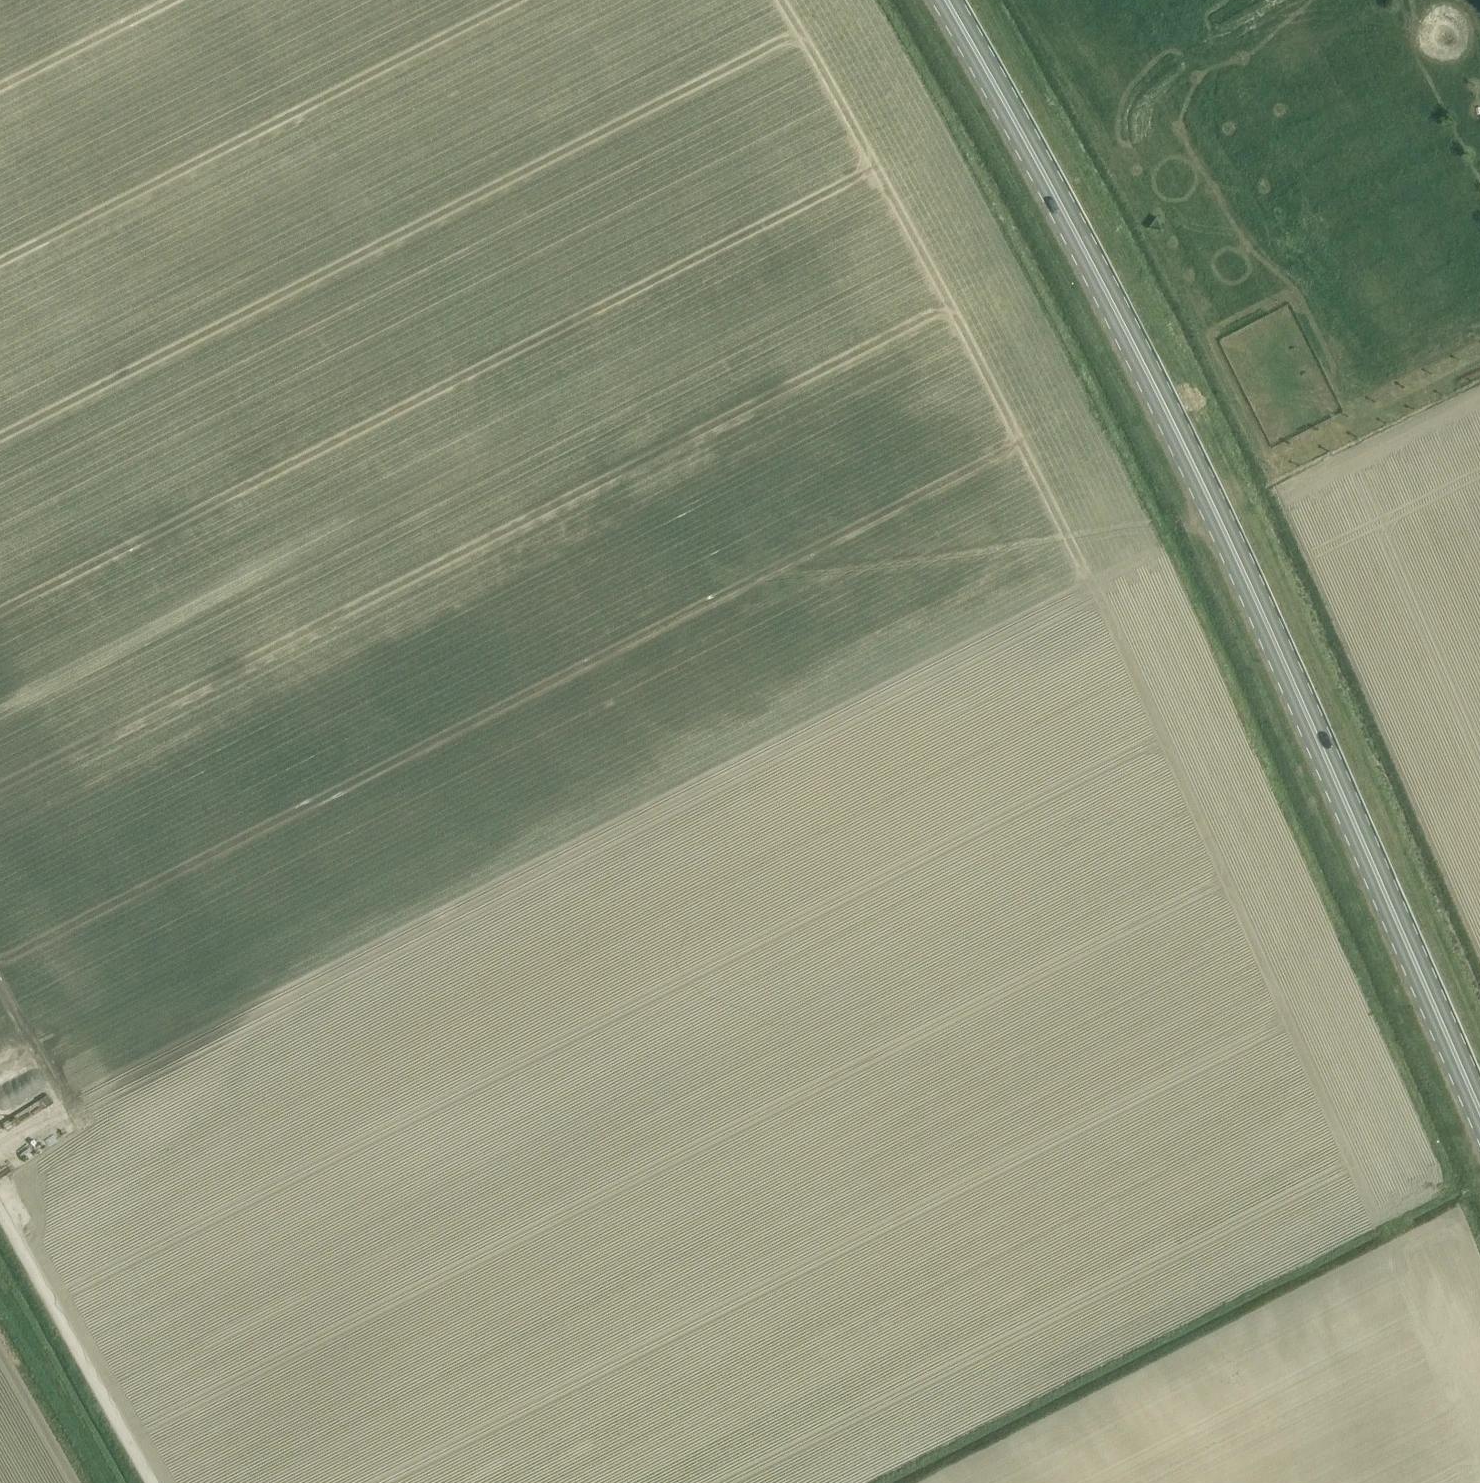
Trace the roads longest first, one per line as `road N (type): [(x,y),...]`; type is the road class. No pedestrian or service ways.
road 1 (primary): [(1479,1114),(1222,526),(1130,336),(947,0)]
road 2 (track): [(0,1207),(155,1482)]

